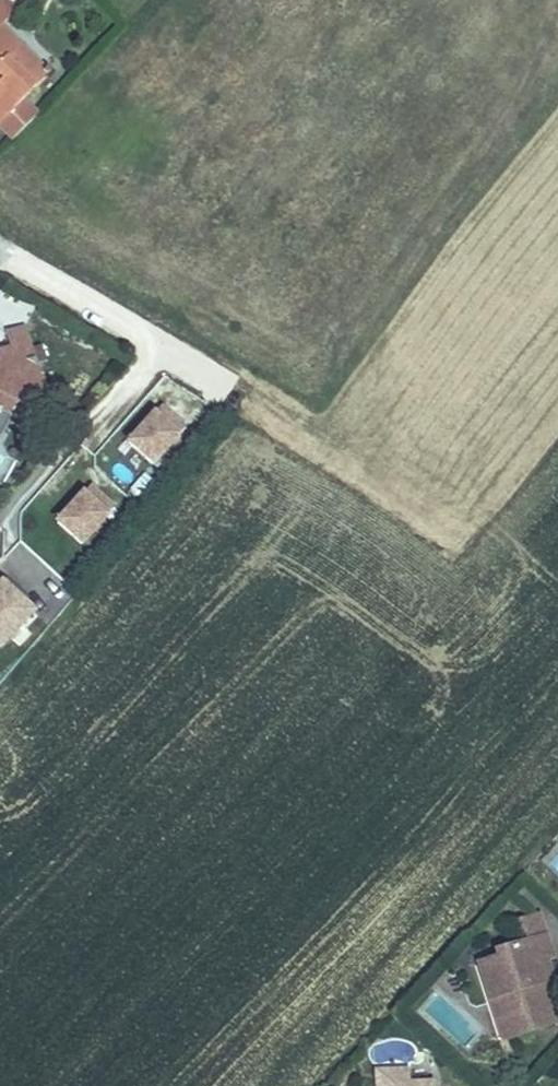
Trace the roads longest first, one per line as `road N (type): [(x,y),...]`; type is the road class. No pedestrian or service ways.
road 1 (residential): [(0,249),(155,346)]

